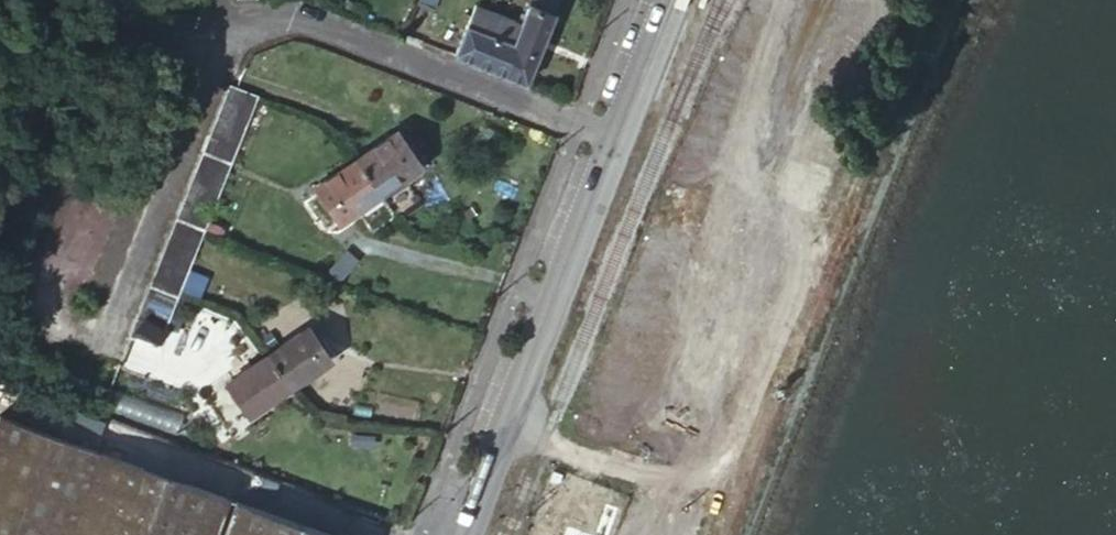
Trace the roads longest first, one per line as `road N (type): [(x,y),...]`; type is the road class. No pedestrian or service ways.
road 1 (secondary): [(619,136),(469,534)]
road 2 (unclassified): [(235,32),(308,20),(619,136)]
road 3 (secondary): [(673,0),(619,136)]

